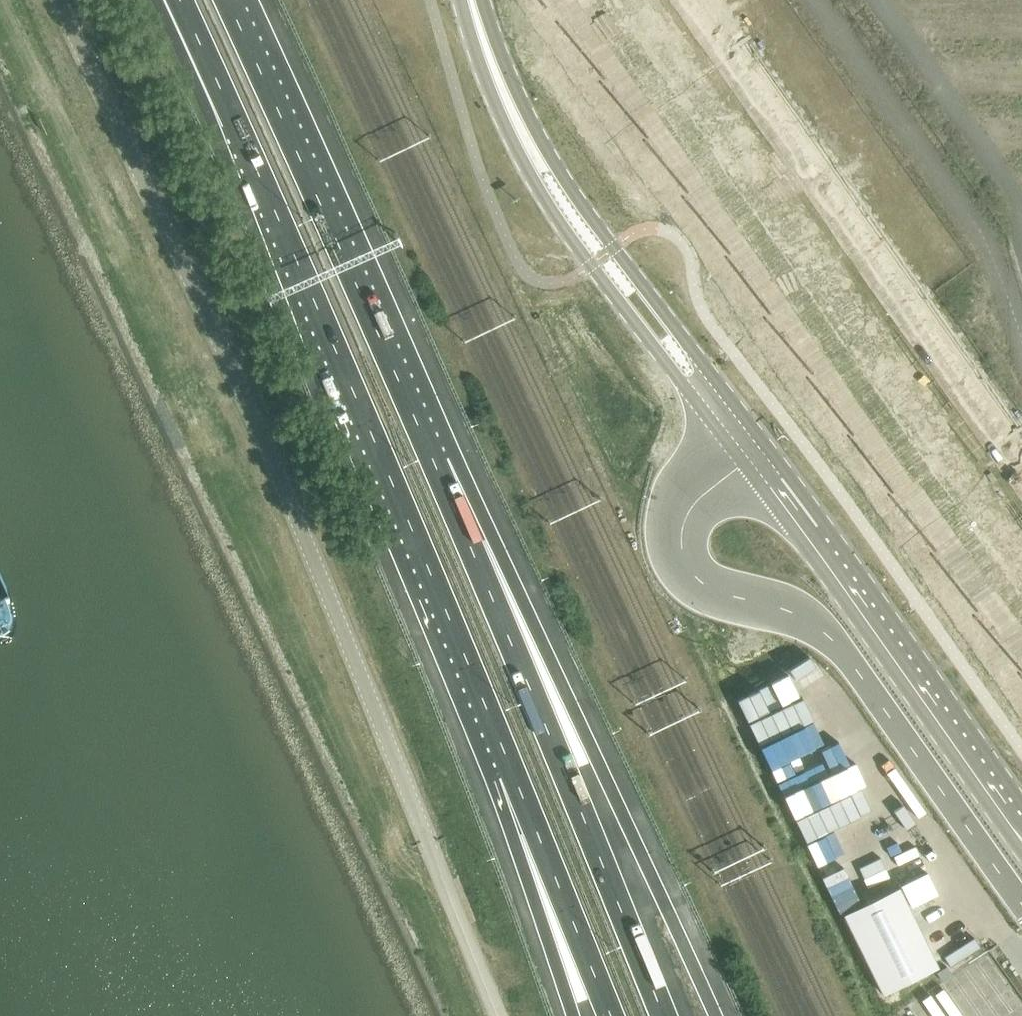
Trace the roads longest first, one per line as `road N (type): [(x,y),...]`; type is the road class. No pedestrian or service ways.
road 1 (unclassified): [(497,1015),(240,384),(58,0)]
road 2 (motorway): [(177,0),(515,777)]
road 3 (unclassified): [(755,455),(689,511),(681,540),(689,568),(710,588),(792,613),(833,641),(1021,905)]
road 4 (motorway): [(718,1015),(538,633),(435,462)]
road 5 (motorway): [(664,1015),(435,462)]
road 6 (motorway): [(435,462),(228,0)]
road 7 (unclassified): [(1021,827),(755,455)]
road 8 (unclassified): [(497,75),(513,141),(553,214),(683,386),(710,398)]
road 9 (unclassified): [(710,398),(572,205),(497,75)]
road 10 (motorway): [(515,777),(607,1015)]
road 11 (motorway): [(515,777),(548,943),(572,1015)]

